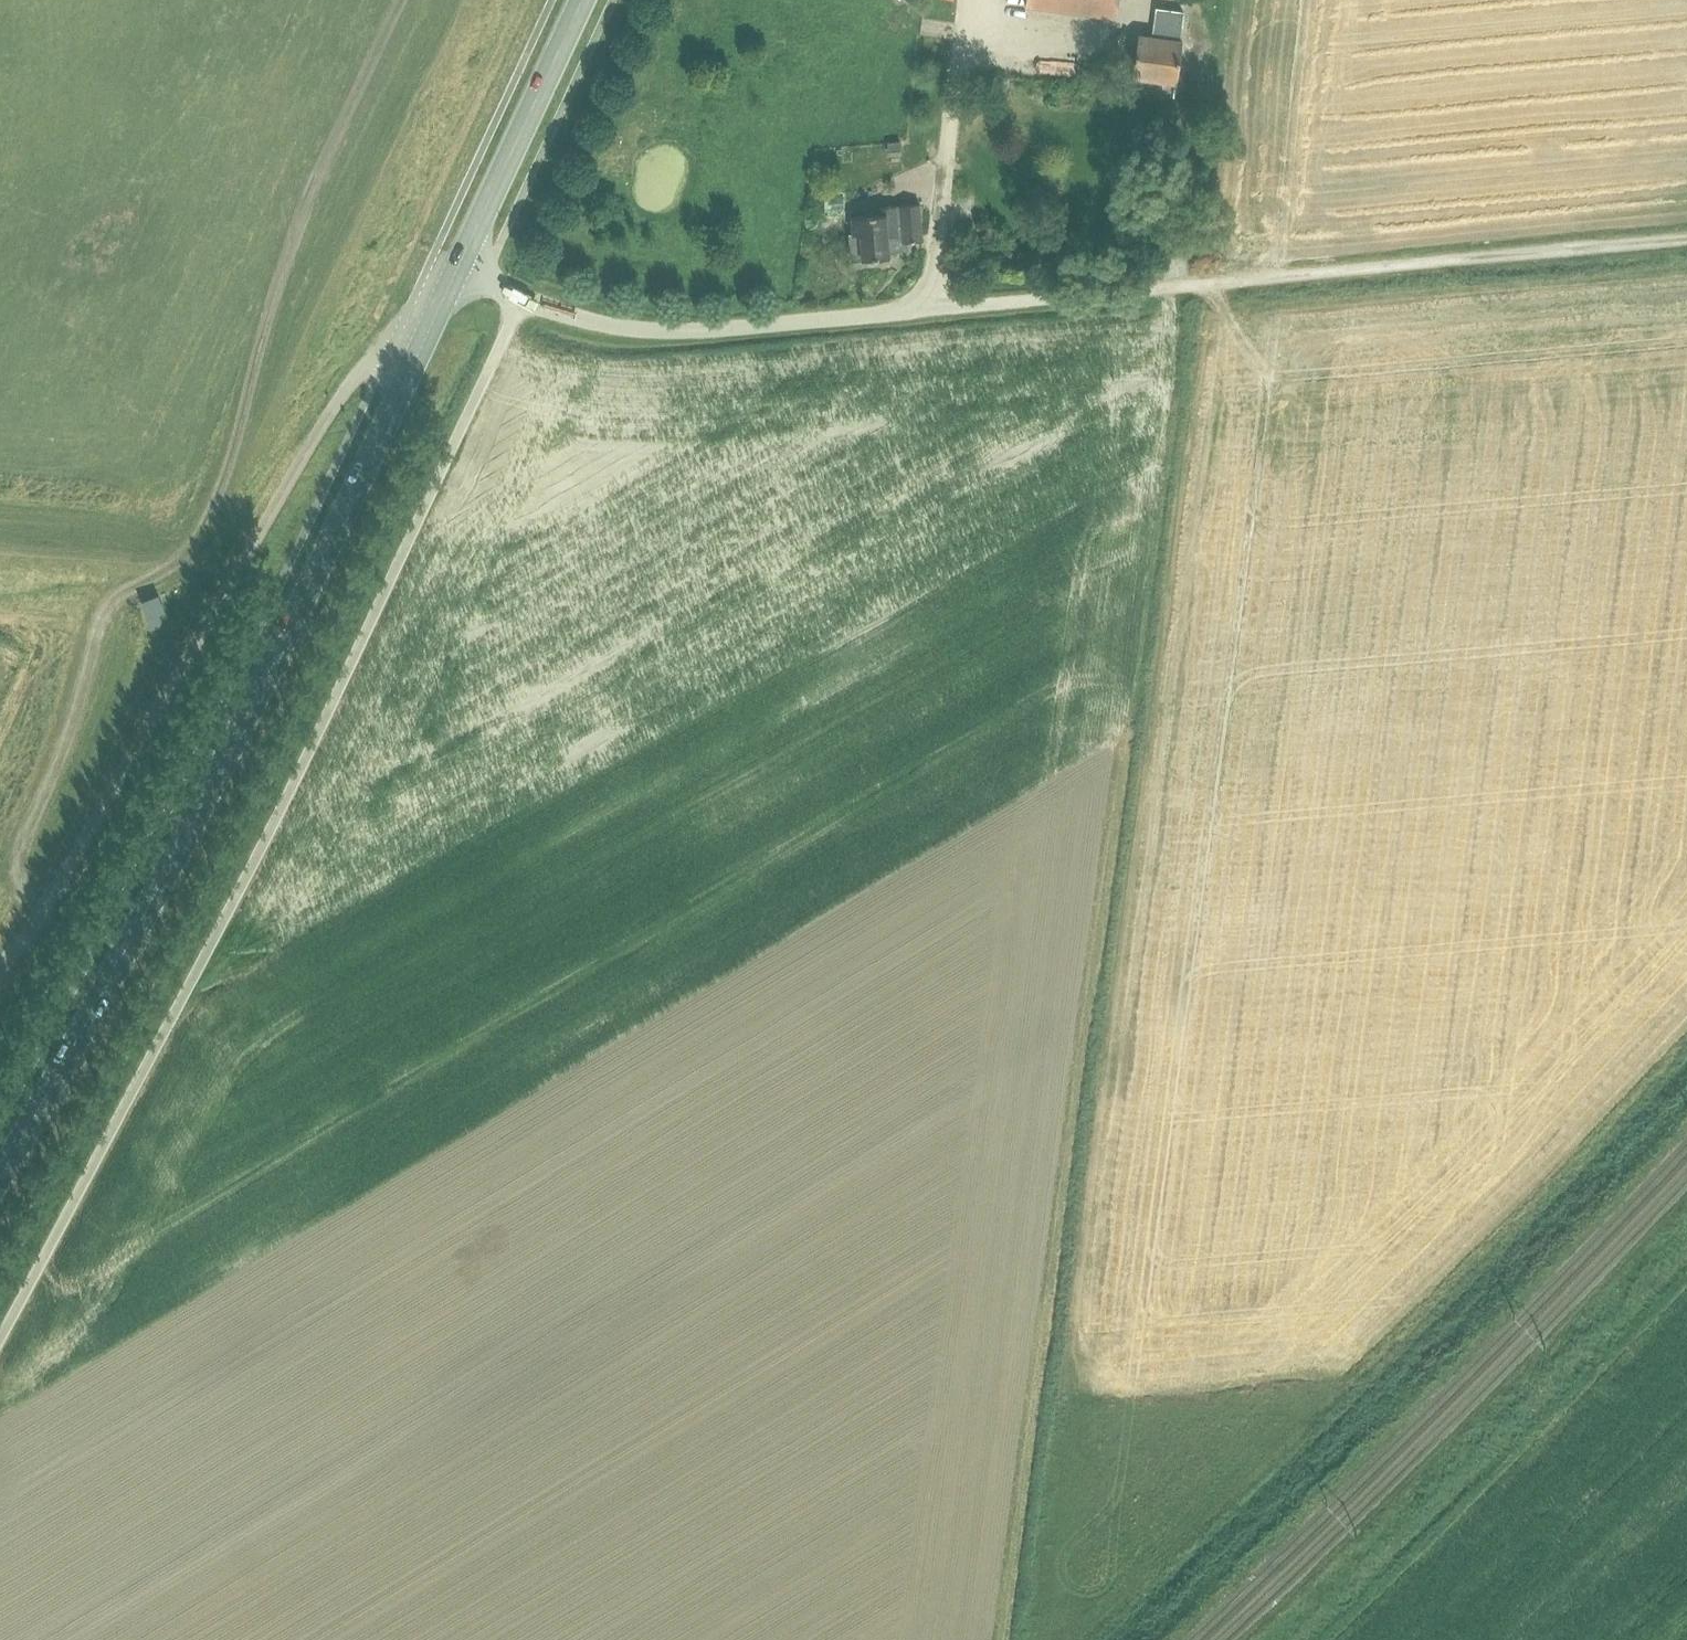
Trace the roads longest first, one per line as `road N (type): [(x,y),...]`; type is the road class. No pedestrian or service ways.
road 1 (unclassified): [(521,300),(672,332),(1686,238)]
road 2 (unclassified): [(0,1330),(342,682),(521,300)]
road 3 (track): [(44,908),(21,878),(21,849),(55,760),(94,610),(185,557),(223,495),(296,239),(404,0)]
road 4 (primary): [(0,1174),(69,1060),(455,277)]
road 5 (unclassified): [(0,971),(44,908),(345,382),(407,314),(455,277)]
road 6 (primary): [(455,277),(582,0)]

